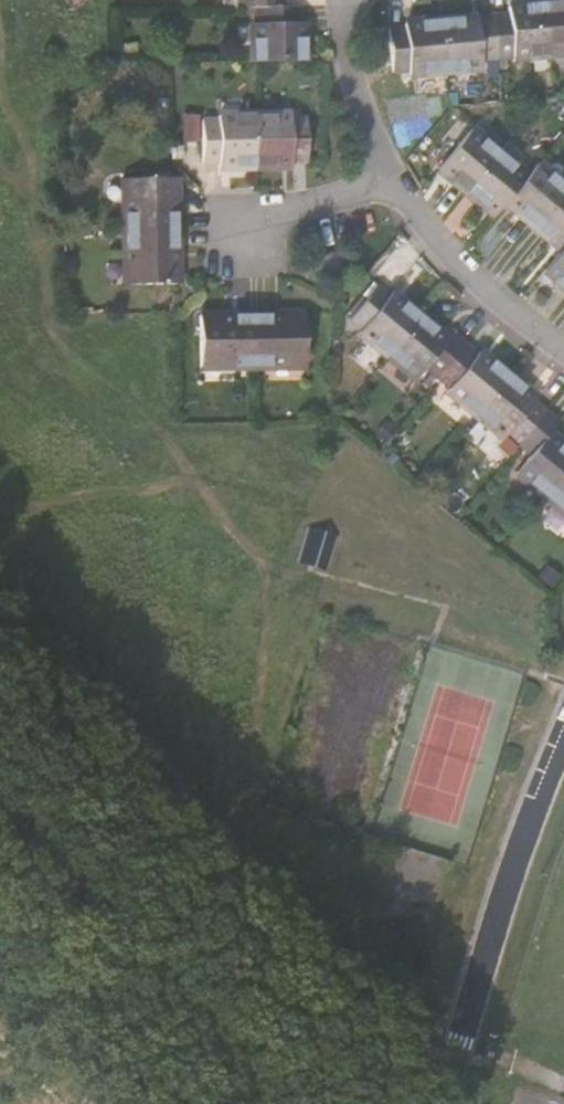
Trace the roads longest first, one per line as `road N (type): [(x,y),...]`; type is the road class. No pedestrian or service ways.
road 1 (unclassified): [(269,1103),(0,814)]
road 2 (unclassified): [(563,748),(440,1103)]
road 3 (residential): [(392,180),(463,277),(563,345)]
road 4 (residential): [(345,0),(370,142),(392,180)]
road 5 (residential): [(392,180),(303,205),(235,237)]

